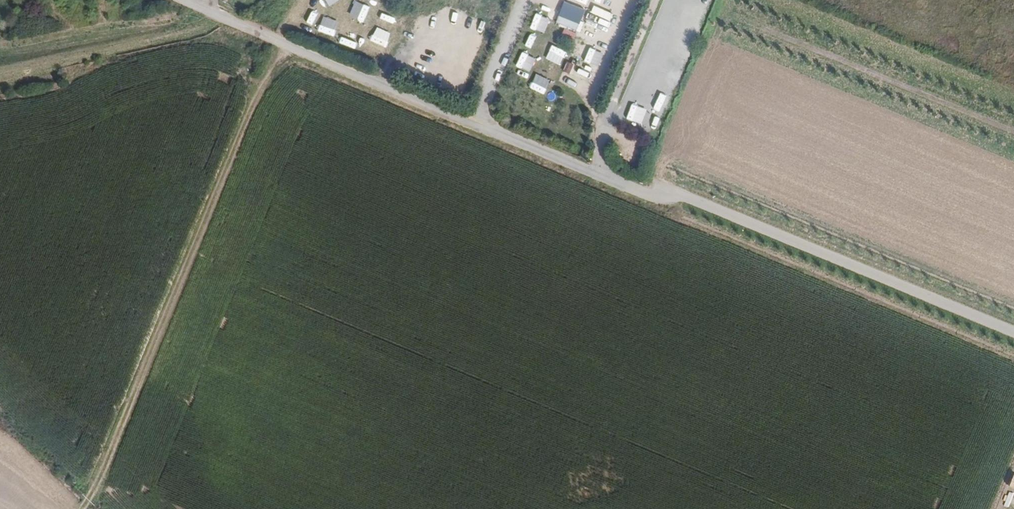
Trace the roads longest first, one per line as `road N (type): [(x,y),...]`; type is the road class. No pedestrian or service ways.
road 1 (residential): [(1013,333),(684,196),(653,196),(198,6)]
road 2 (track): [(293,46),(259,100),(82,508)]
road 3 (track): [(732,13),(1013,131)]

